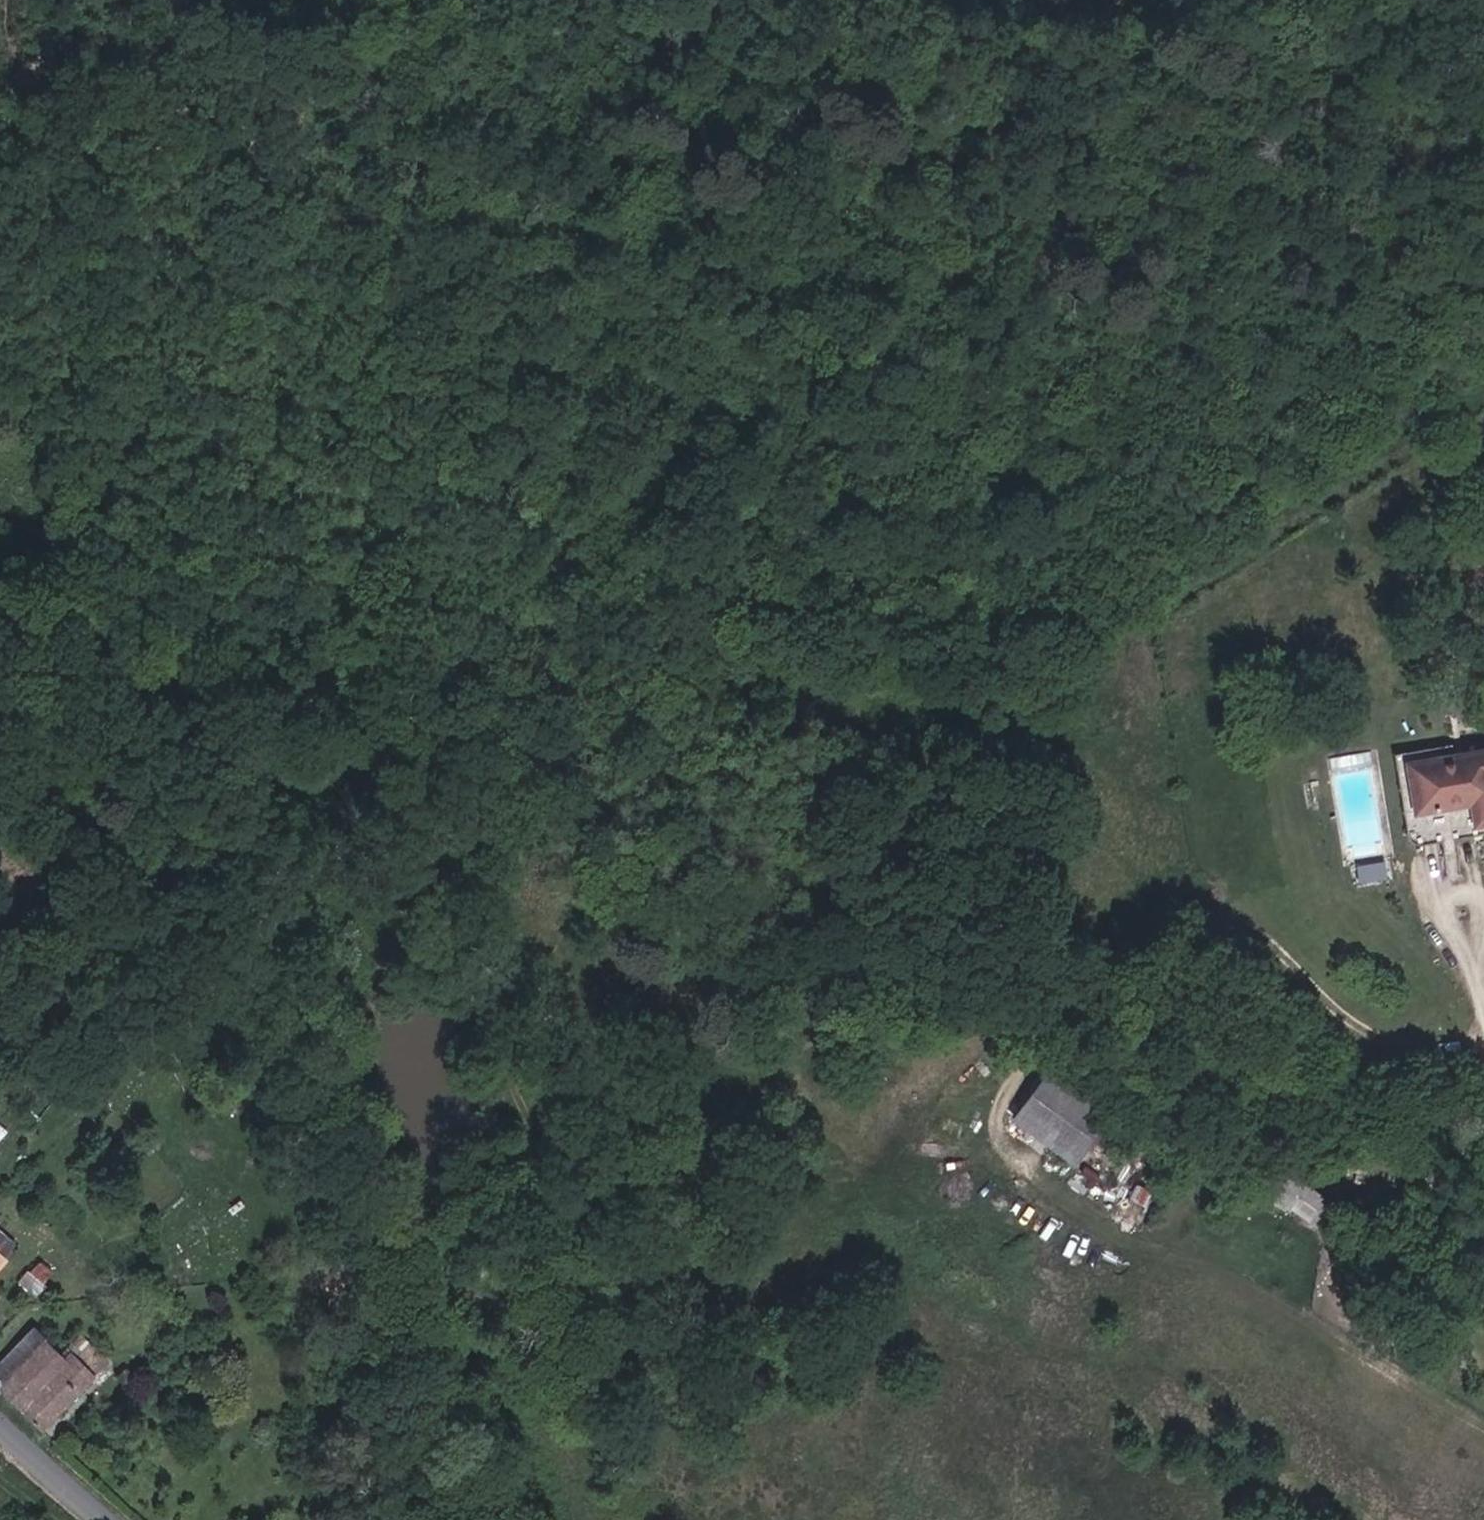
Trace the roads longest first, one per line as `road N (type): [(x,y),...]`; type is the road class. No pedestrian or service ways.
road 1 (tertiary): [(0,1433),(98,1519)]

